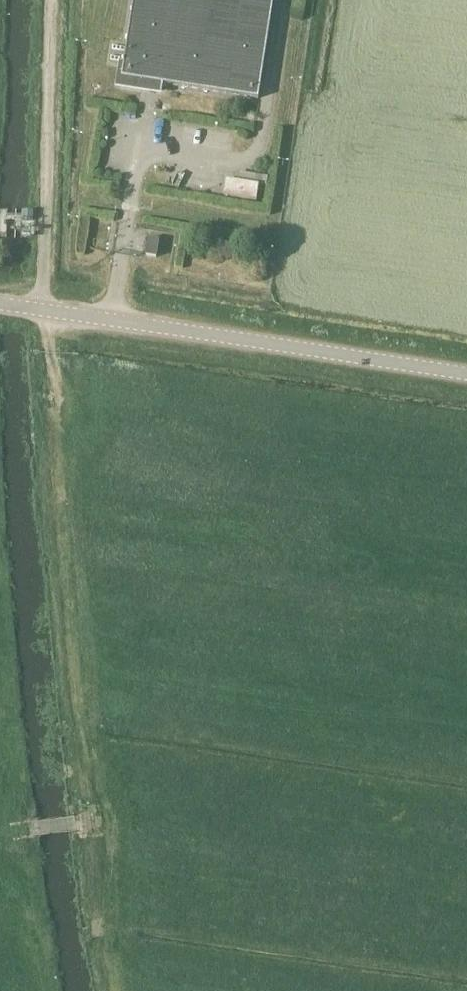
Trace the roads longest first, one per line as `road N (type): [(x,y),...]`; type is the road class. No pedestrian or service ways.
road 1 (track): [(46,308),(78,710),(104,817)]
road 2 (tertiary): [(466,371),(0,302)]
road 3 (track): [(104,817),(116,990)]

